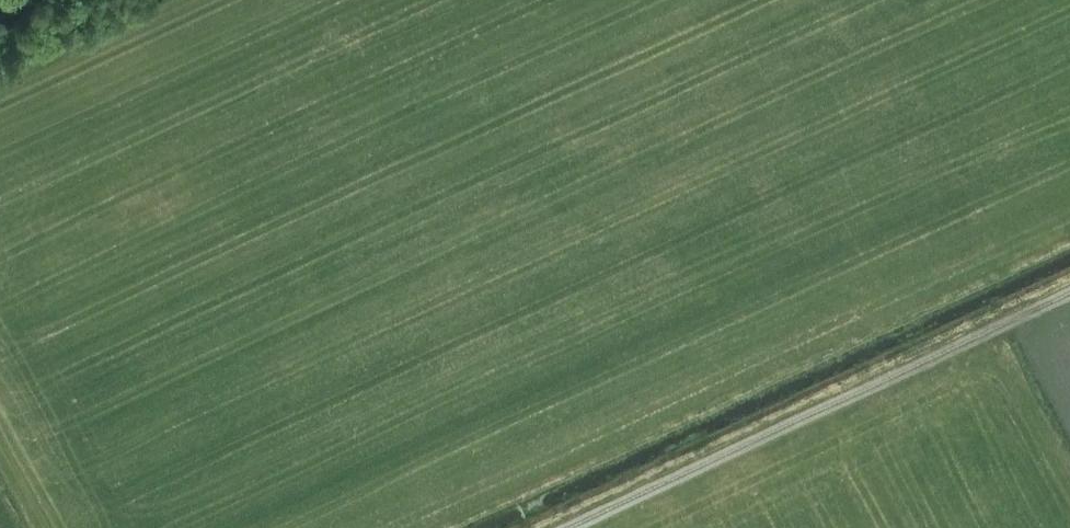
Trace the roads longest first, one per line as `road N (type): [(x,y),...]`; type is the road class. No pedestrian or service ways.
road 1 (track): [(1069,297),(572,527)]

